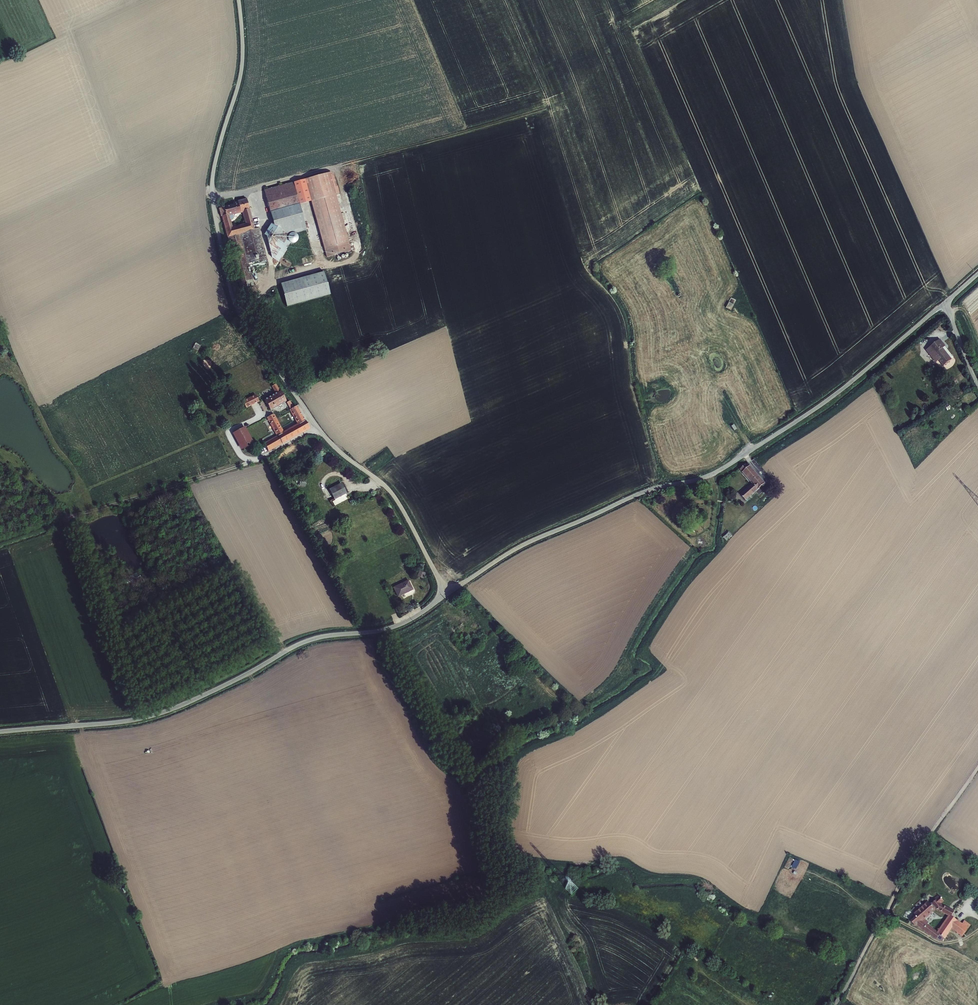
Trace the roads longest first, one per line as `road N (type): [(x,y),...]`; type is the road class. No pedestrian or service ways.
road 1 (unclassified): [(239,0),(242,65),(212,190),(234,307),(325,437),(395,497),(446,595)]
road 2 (unclassified): [(944,302),(835,394),(722,468),(645,491),(534,540),(446,595)]
road 3 (unclassified): [(446,595),(386,629),(309,640),(159,714),(0,732)]

